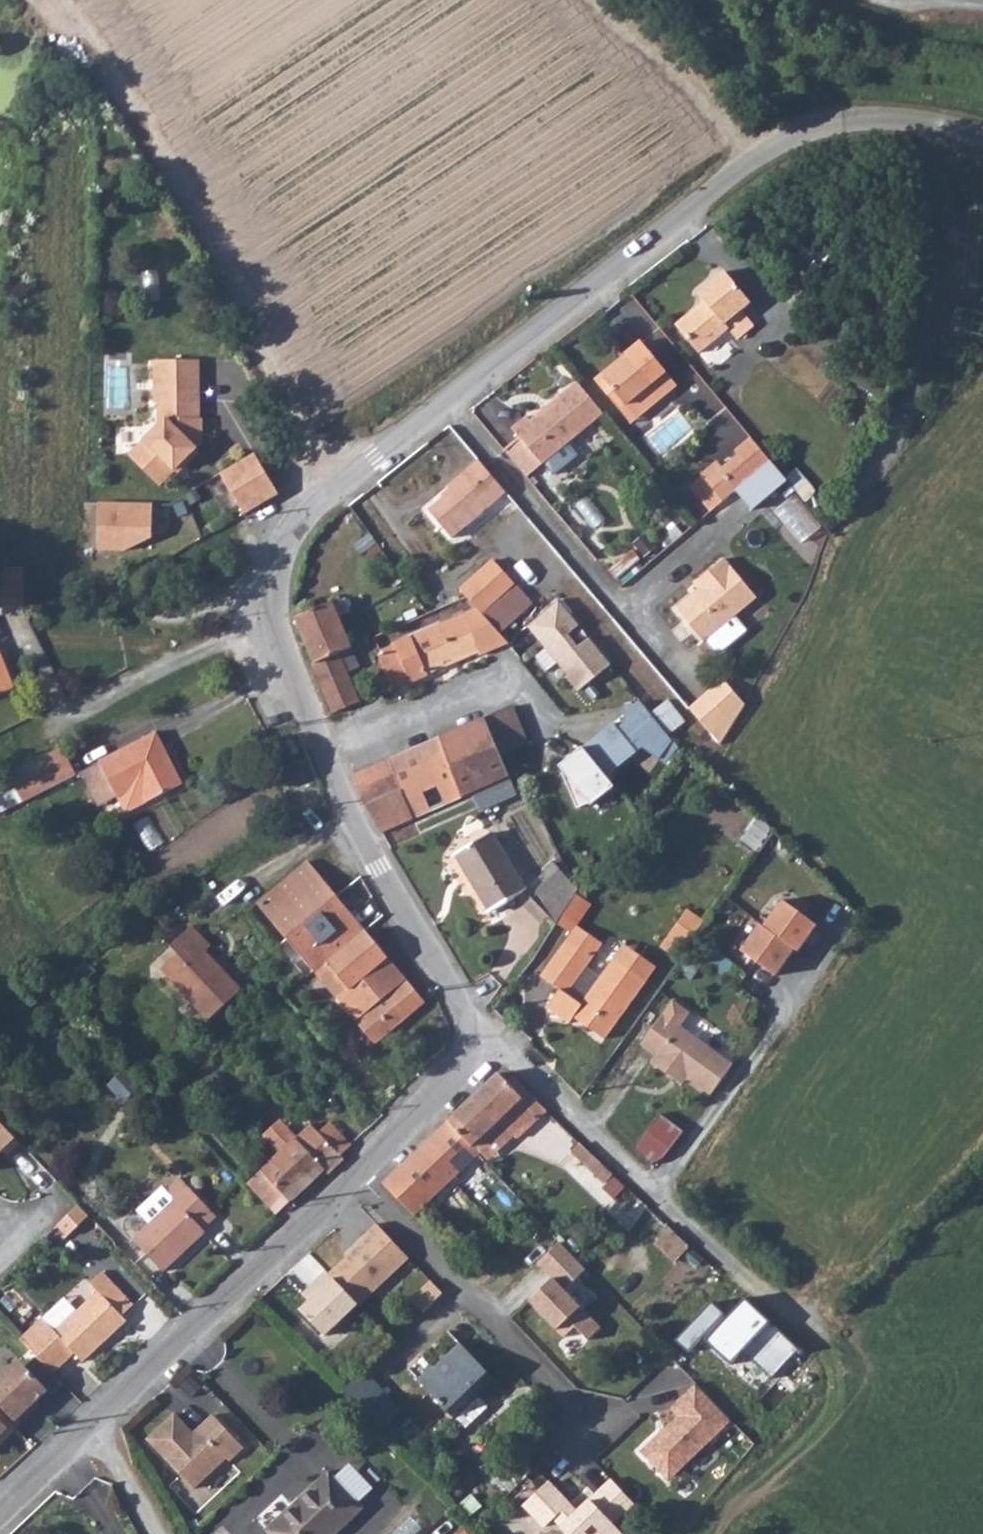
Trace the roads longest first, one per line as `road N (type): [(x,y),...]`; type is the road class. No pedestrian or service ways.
road 1 (residential): [(484,1040),(353,827),(268,654),(264,613),(294,526),(760,145),(835,115),(903,120),(982,140)]
road 2 (residential): [(484,1040),(526,1068),(832,1346)]
road 3 (residential): [(91,1418),(349,1170)]
road 4 (residential): [(349,1170),(589,1425)]
road 5 (residential): [(349,1170),(484,1040)]
road 6 (residential): [(91,1418),(150,1533)]
road 7 (residential): [(0,1506),(91,1418)]

